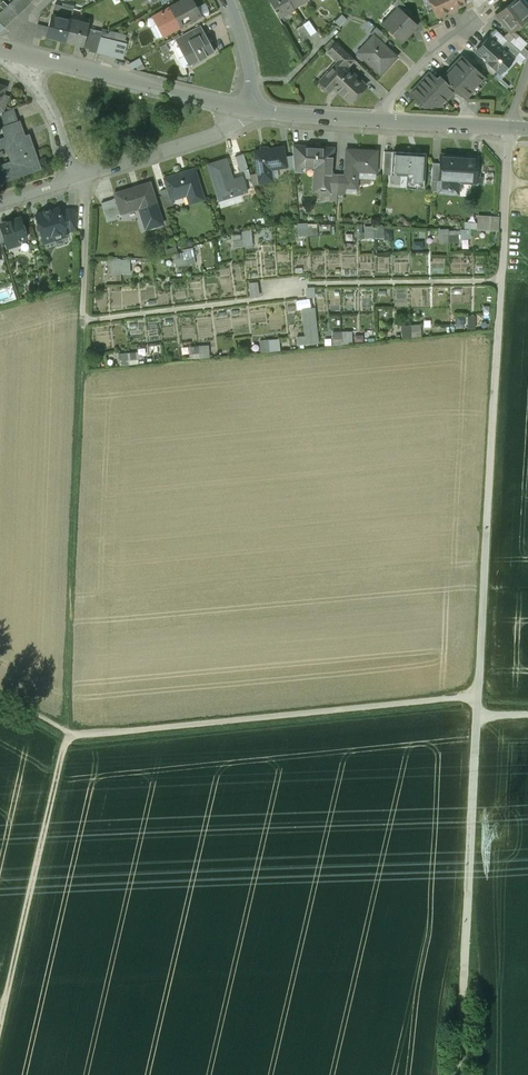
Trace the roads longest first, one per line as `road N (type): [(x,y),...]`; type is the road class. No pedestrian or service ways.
road 1 (track): [(79,374),(70,734),(0,1023)]
road 2 (track): [(479,714),(510,130)]
road 3 (track): [(0,696),(81,735),(479,695)]
road 4 (track): [(463,1074),(479,714)]
road 5 (residential): [(245,108),(222,131),(0,204)]
road 6 (residential): [(245,108),(0,44)]
road 7 (residential): [(527,132),(382,121)]
road 8 (residential): [(382,121),(245,108)]
road 9 (residential): [(382,121),(388,102),(466,24)]

